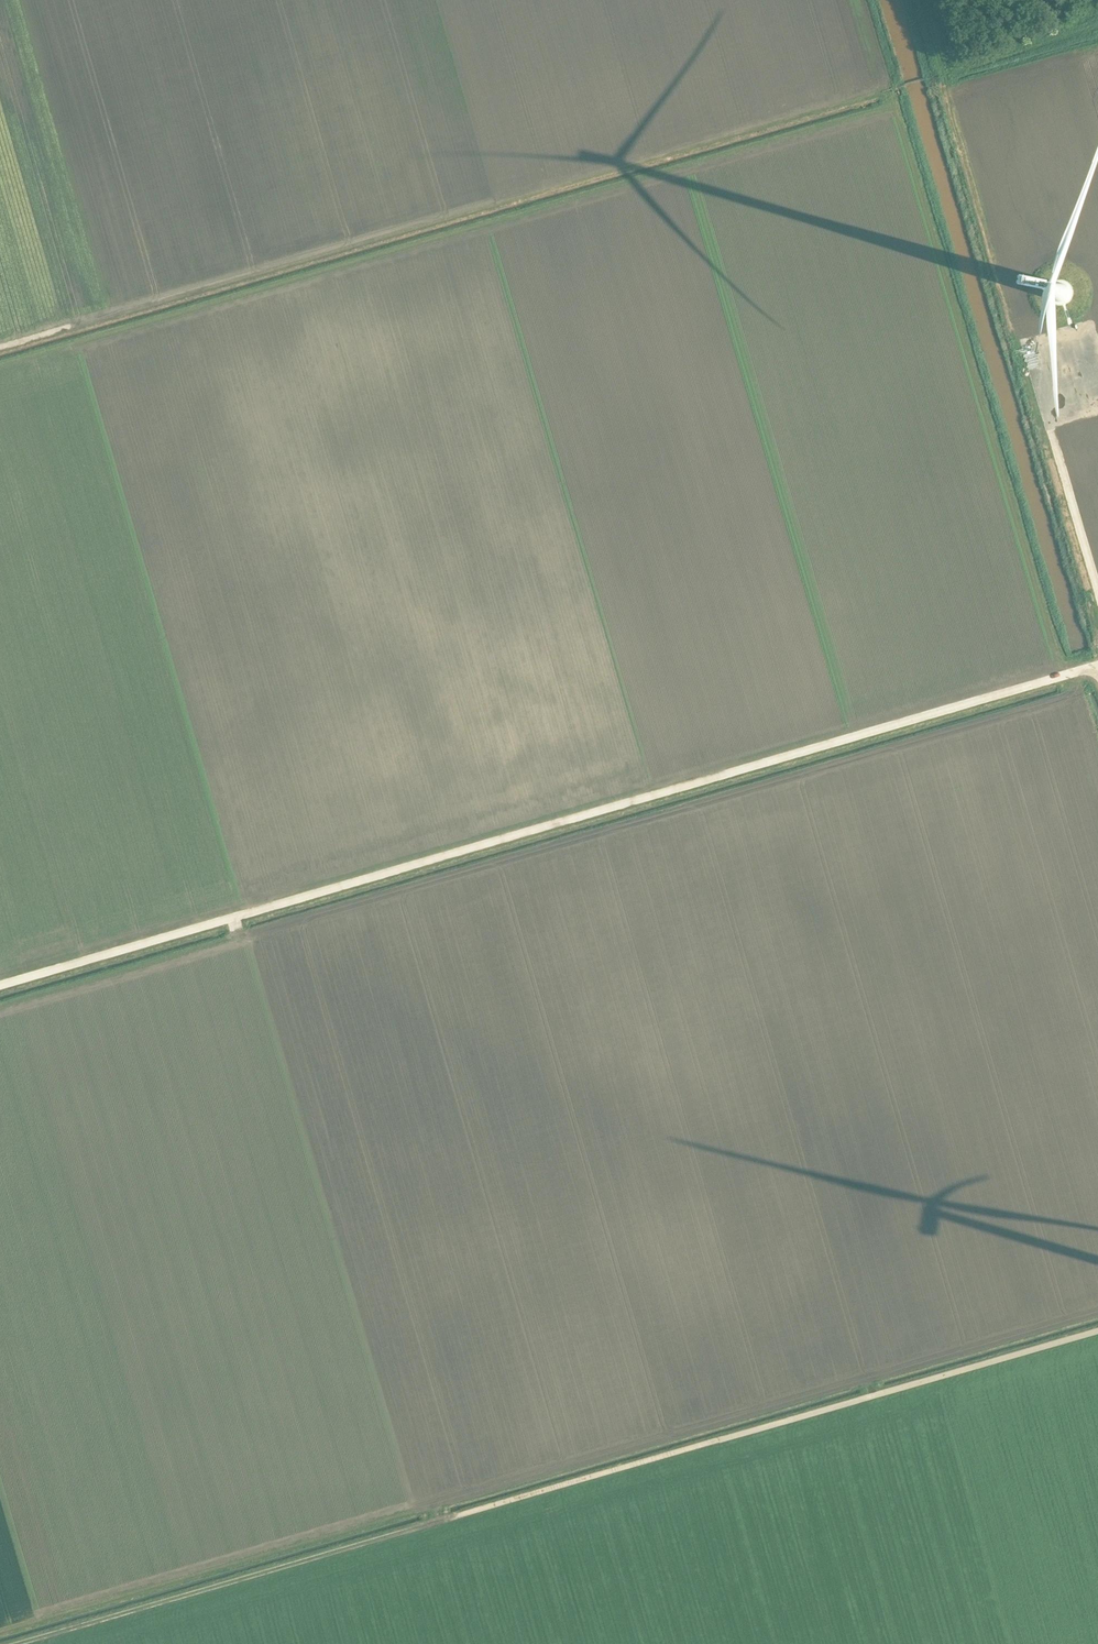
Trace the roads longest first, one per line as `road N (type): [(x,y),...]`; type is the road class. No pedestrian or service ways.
road 1 (track): [(1097,671),(0,984)]
road 2 (track): [(1023,340),(1097,591)]
road 3 (track): [(923,0),(944,72),(1097,28)]

